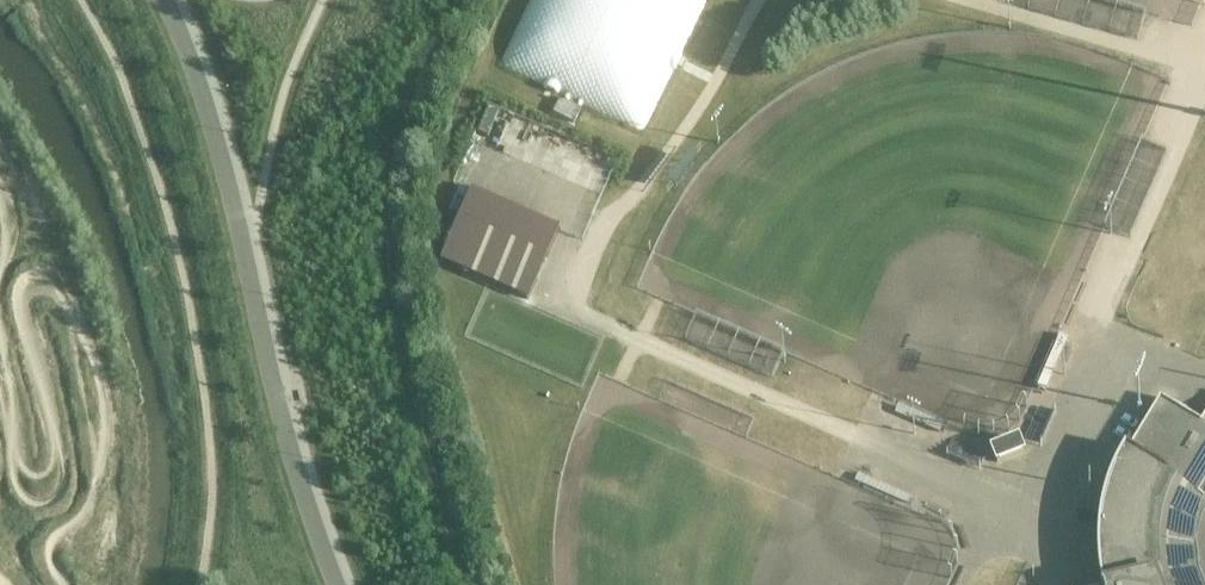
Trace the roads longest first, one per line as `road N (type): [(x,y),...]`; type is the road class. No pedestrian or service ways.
road 1 (track): [(74,321),(77,298),(28,184)]

